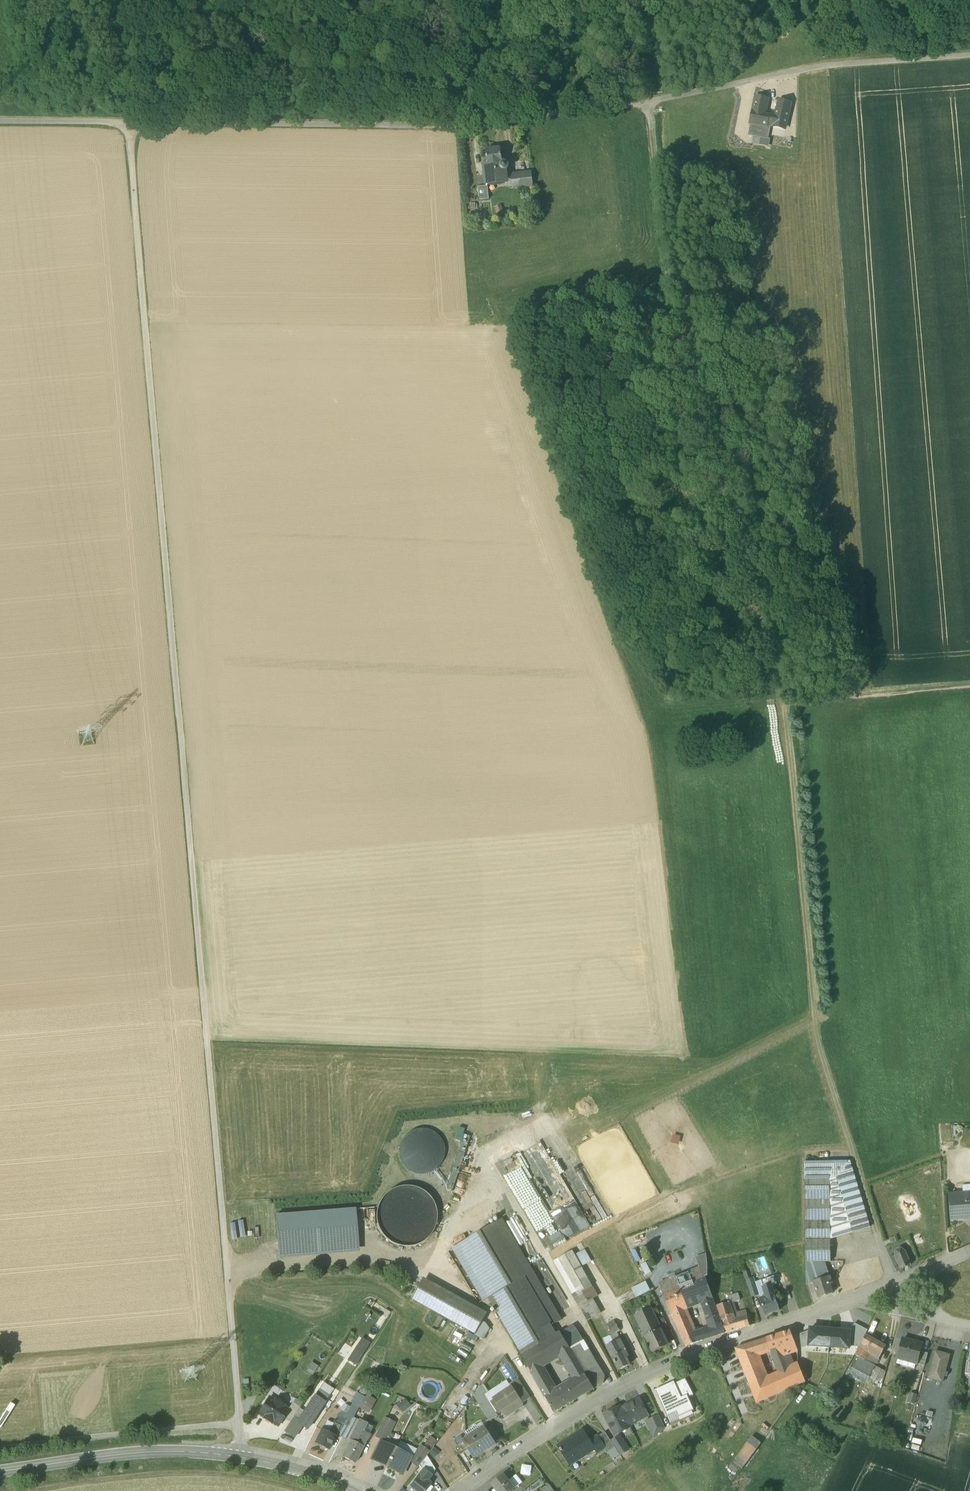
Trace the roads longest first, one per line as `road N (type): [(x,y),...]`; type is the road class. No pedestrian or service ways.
road 1 (track): [(129,123),(242,1457)]
road 2 (track): [(646,95),(667,267),(783,699),(819,1039),(897,1285)]
road 3 (unclassified): [(969,49),(826,59),(484,124),(0,122)]
road 4 (track): [(181,738),(969,686)]
road 5 (residential): [(925,1276),(681,1359),(607,1393),(458,1490)]
road 6 (tertiary): [(0,1472),(184,1452),(280,1465),(356,1490)]
road 7 (track): [(294,1490),(186,1476),(47,1490)]
road 8 (track): [(227,1278),(396,1267),(429,1281)]

